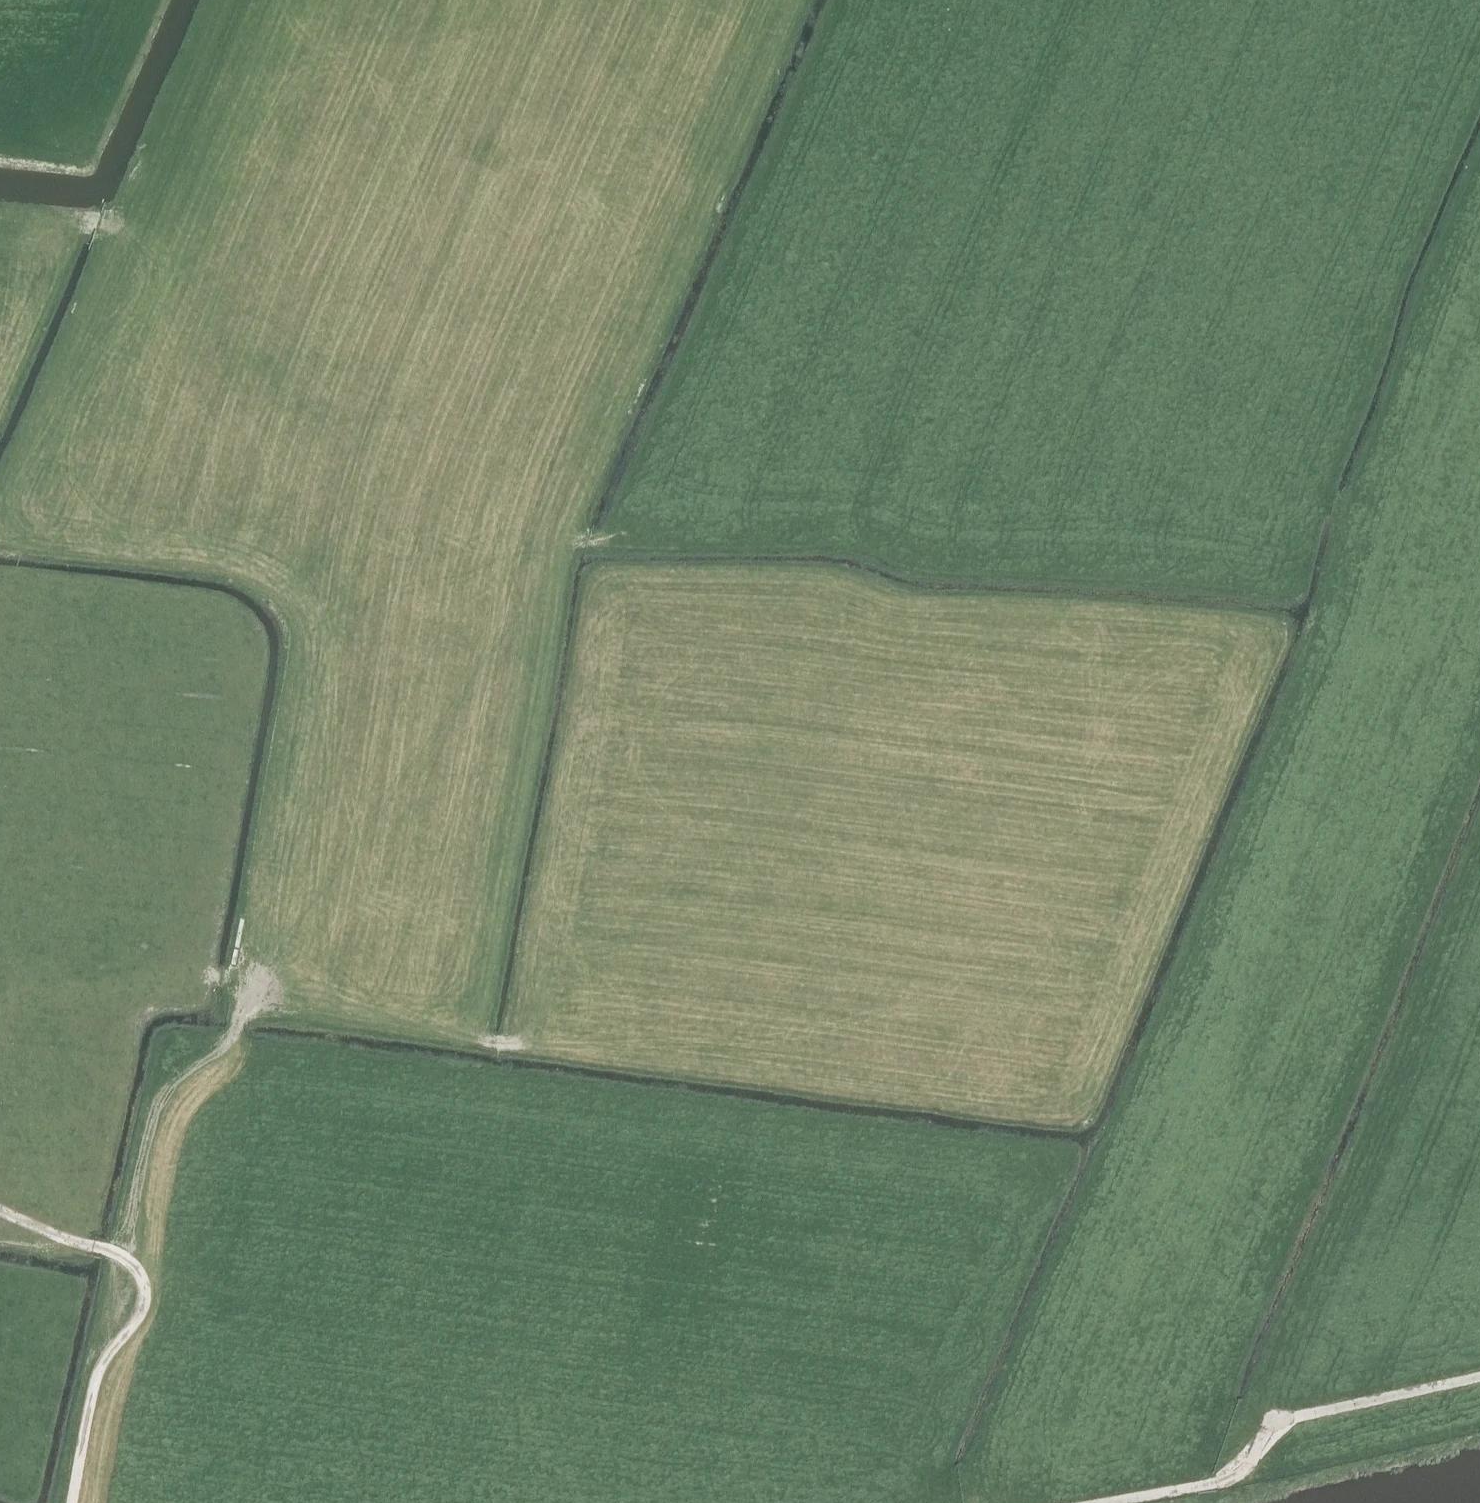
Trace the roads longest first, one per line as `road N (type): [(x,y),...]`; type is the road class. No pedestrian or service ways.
road 1 (track): [(1106,1502),(1214,1483),(1299,1415),(1479,1376)]
road 2 (track): [(70,1502),(96,1375),(141,1311),(144,1285),(117,1254),(0,1209)]

